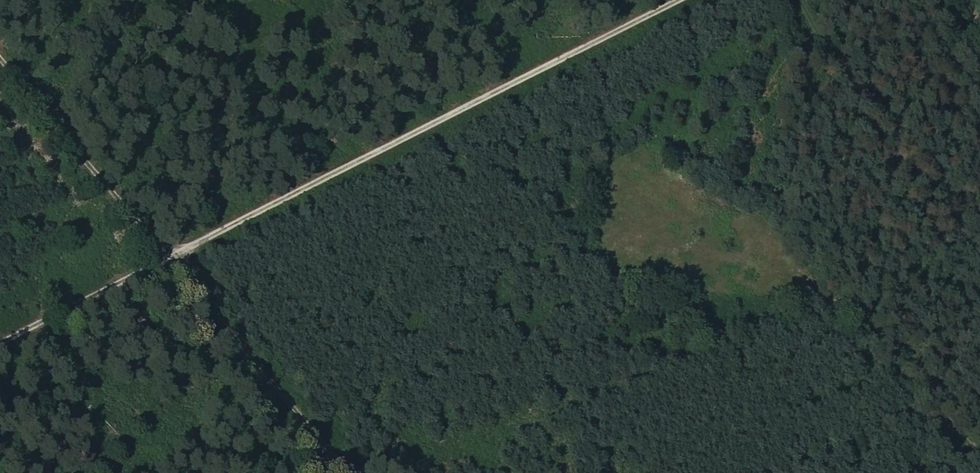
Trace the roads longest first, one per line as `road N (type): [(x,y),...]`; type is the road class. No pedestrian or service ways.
road 1 (track): [(167,260),(685,0)]
road 2 (track): [(346,472),(167,260)]
road 3 (track): [(0,59),(167,260)]
road 4 (track): [(0,343),(167,260)]

